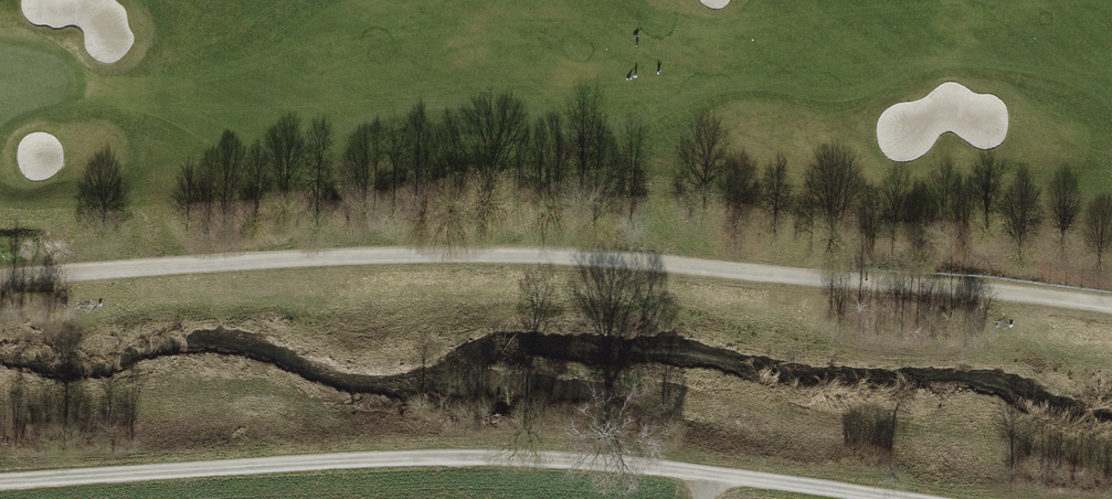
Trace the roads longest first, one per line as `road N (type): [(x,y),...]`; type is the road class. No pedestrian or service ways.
road 1 (track): [(1111,307),(516,253),(0,278)]
road 2 (track): [(0,482),(486,456),(709,472),(911,498)]

